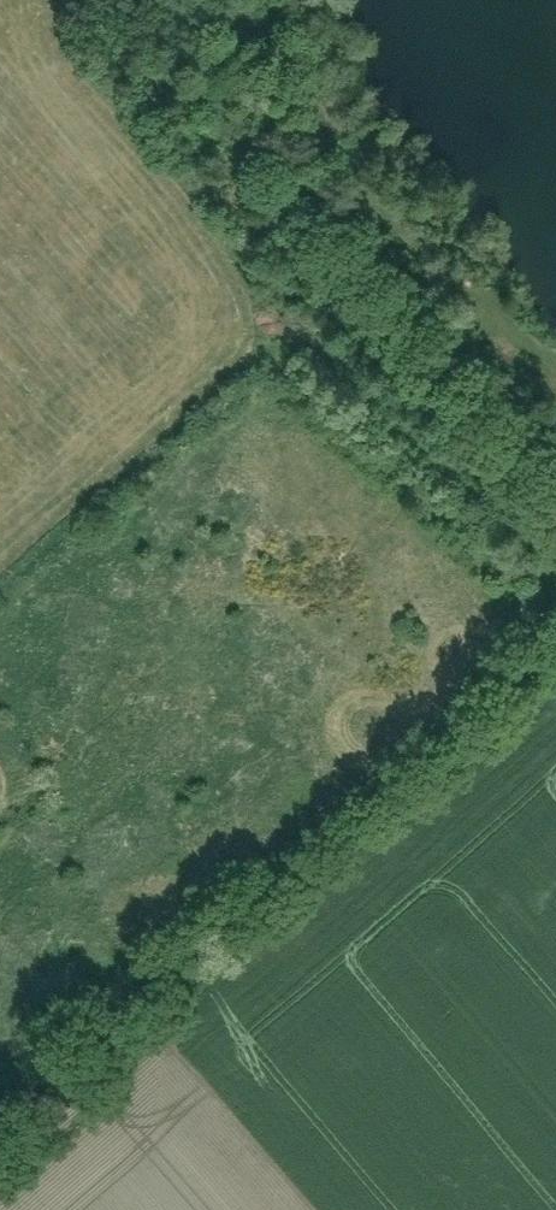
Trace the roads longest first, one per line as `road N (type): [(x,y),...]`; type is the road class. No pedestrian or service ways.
road 1 (track): [(0,1134),(555,650)]

